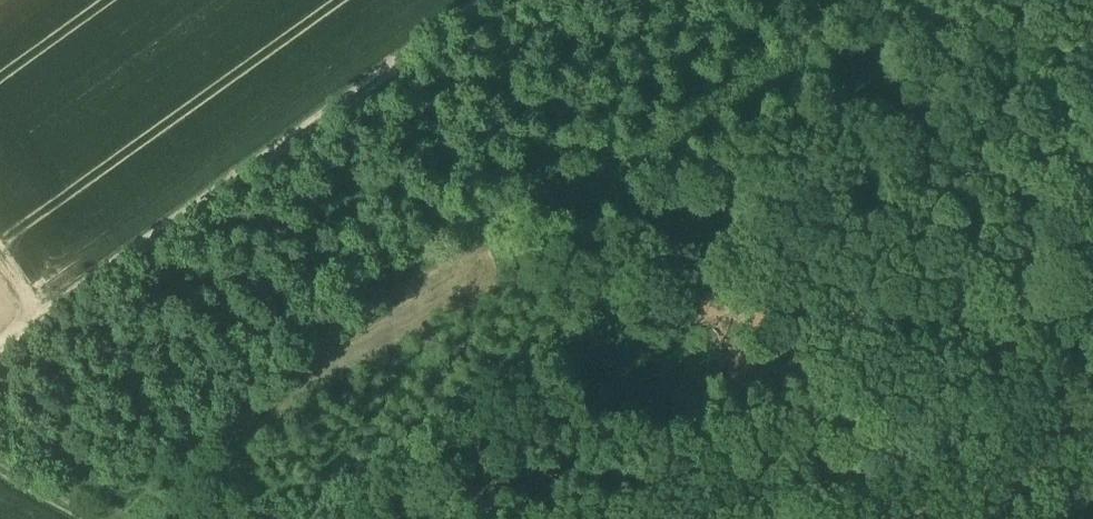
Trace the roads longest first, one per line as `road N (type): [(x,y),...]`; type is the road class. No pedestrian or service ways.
road 1 (track): [(487,0),(0,347)]

